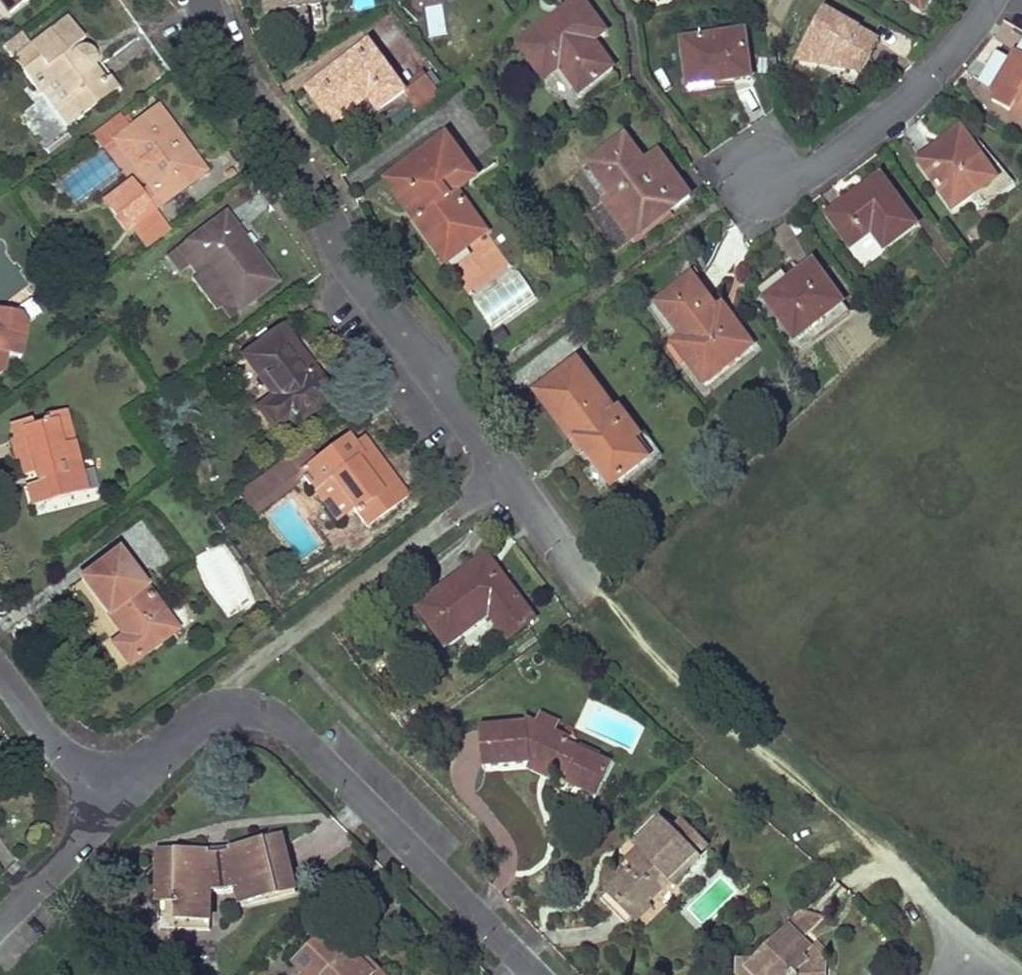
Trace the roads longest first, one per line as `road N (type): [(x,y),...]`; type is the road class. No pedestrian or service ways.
road 1 (residential): [(595,590),(352,262),(328,213),(226,63),(201,0)]
road 2 (residential): [(537,974),(278,718),(217,711),(107,803)]
road 3 (residential): [(990,0),(922,87),(878,126),(794,178),(759,182)]
road 4 (residential): [(107,803),(0,672)]
road 5 (residential): [(107,803),(0,917)]

